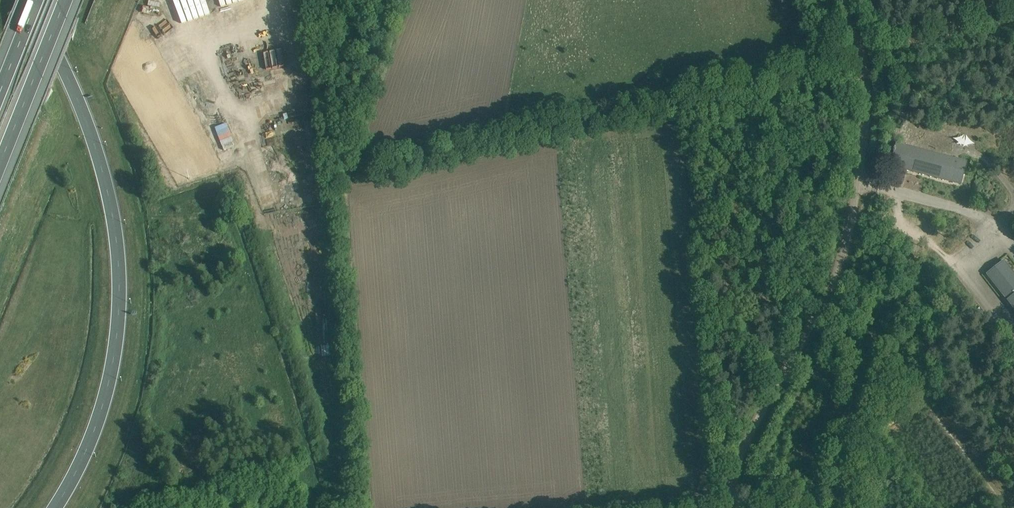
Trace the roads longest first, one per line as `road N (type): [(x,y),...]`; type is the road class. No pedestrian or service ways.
road 1 (motorway): [(54,507),(103,408),(118,326),(119,262),(90,133),(27,0)]
road 2 (unclassified): [(732,507),(750,436),(836,277),(848,233),(866,83),(843,0)]
road 3 (track): [(273,0),(265,10),(268,39),(284,85),(262,117),(234,110),(197,49),(240,28)]
road 4 (track): [(1013,507),(852,300)]
road 5 (motorway): [(0,161),(66,0)]

